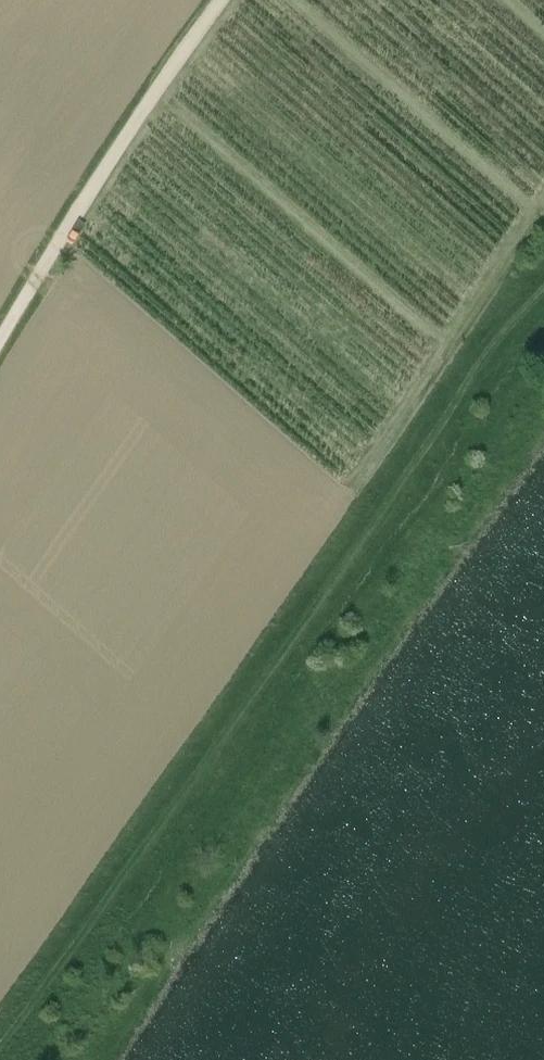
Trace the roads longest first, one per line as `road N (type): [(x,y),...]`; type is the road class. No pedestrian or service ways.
road 1 (track): [(224,0),(65,227),(0,343)]

